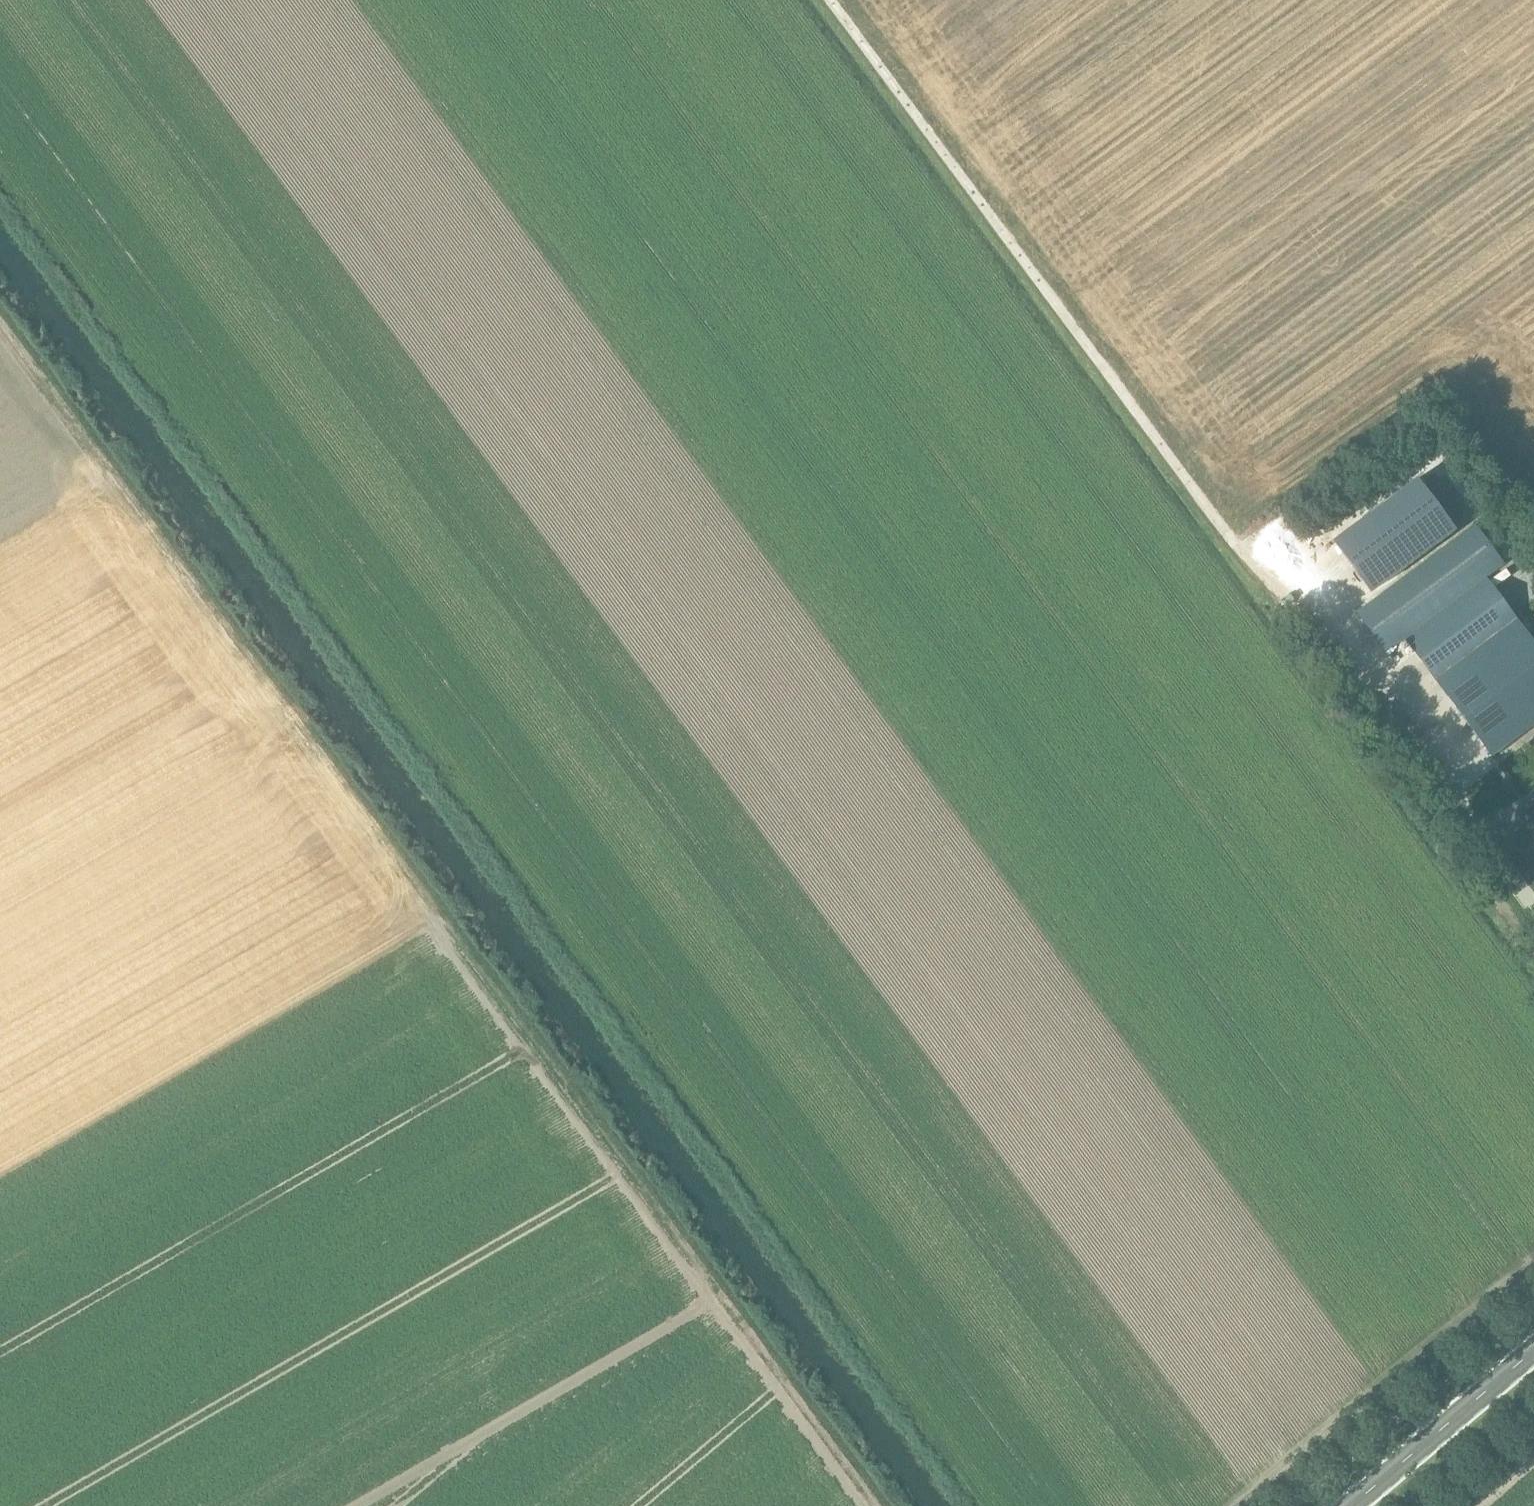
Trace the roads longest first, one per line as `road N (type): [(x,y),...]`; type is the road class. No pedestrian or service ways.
road 1 (secondary): [(1349,1505),(1533,1349)]

